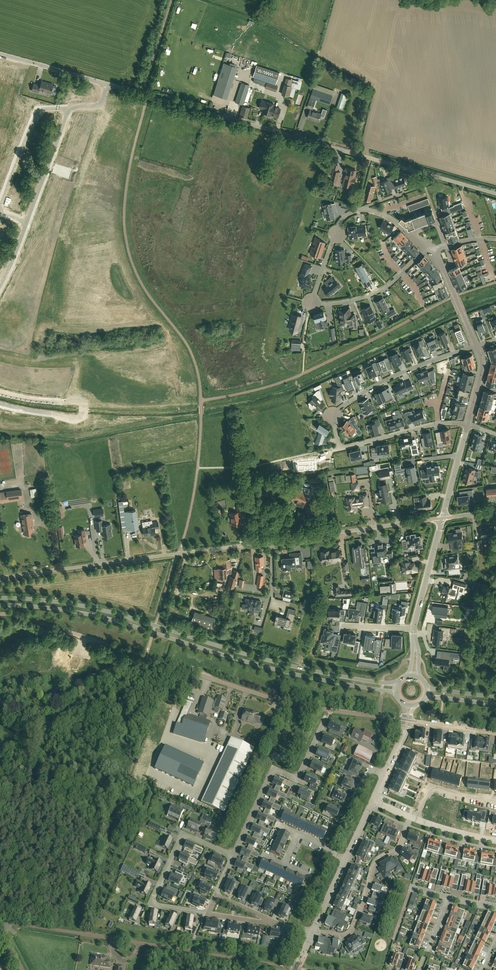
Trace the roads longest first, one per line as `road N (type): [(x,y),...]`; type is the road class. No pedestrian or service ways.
road 1 (tertiary): [(398,684),(275,662),(81,606),(0,598)]
road 2 (tertiary): [(0,606),(102,618),(269,668),(397,693)]
road 3 (unclassified): [(495,194),(107,84)]
road 4 (unclassified): [(0,614),(331,710)]
road 5 (residential): [(476,345),(376,384),(332,414),(341,447),(439,424),(467,426)]
road 6 (residential): [(284,966),(0,923)]
road 7 (residential): [(179,553),(442,518)]
road 8 (residential): [(233,856),(272,772),(298,777),(327,717)]
road 9 (residential): [(233,856),(181,838),(153,902),(208,914)]
road 10 (unclassified): [(0,578),(179,553)]
road 11 (residential): [(313,931),(350,931),(376,861),(399,848),(411,817)]
road 12 (residential): [(0,208),(33,116),(68,110)]
road 13 (residential): [(426,250),(375,293),(310,305)]

